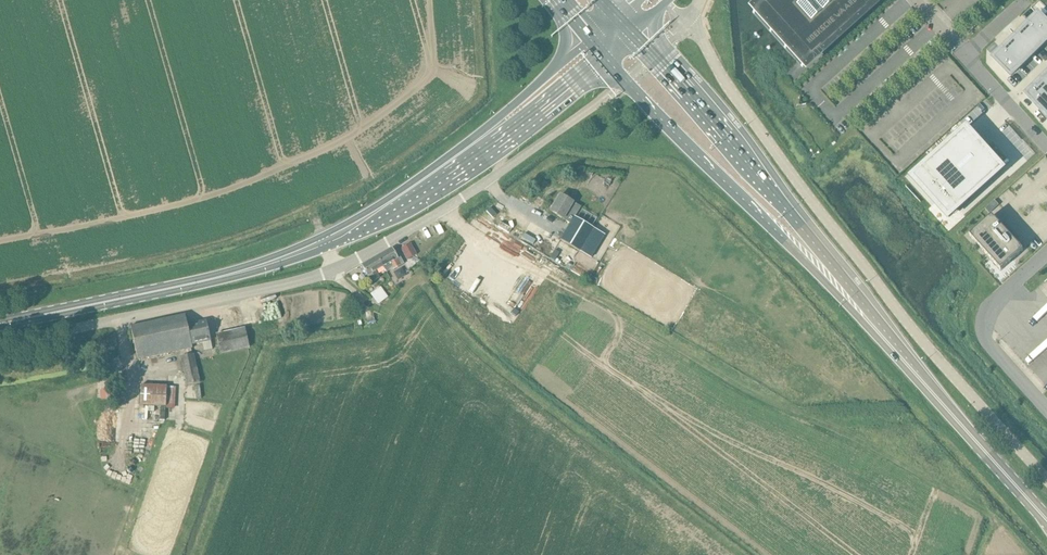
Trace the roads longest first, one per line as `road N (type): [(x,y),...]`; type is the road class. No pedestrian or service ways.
road 1 (unclassified): [(1046,479),(884,292),(686,22)]
road 2 (primary): [(873,327),(854,293),(653,54)]
road 3 (primary): [(624,80),(873,327)]
road 4 (residential): [(624,80),(486,182),(334,273)]
road 5 (residential): [(334,273),(0,345)]
road 6 (secondary): [(0,324),(215,279),(324,242)]
road 7 (primary): [(1046,520),(873,327)]
road 8 (unclassified): [(1046,410),(987,342),(981,323),(988,305),(1046,252)]
road 9 (secondary): [(324,242),(472,145)]
road 10 (secondary): [(472,145),(515,131),(606,58)]
road 11 (secondary): [(590,40),(472,145)]
road 12 (unclassified): [(1046,148),(964,55)]

